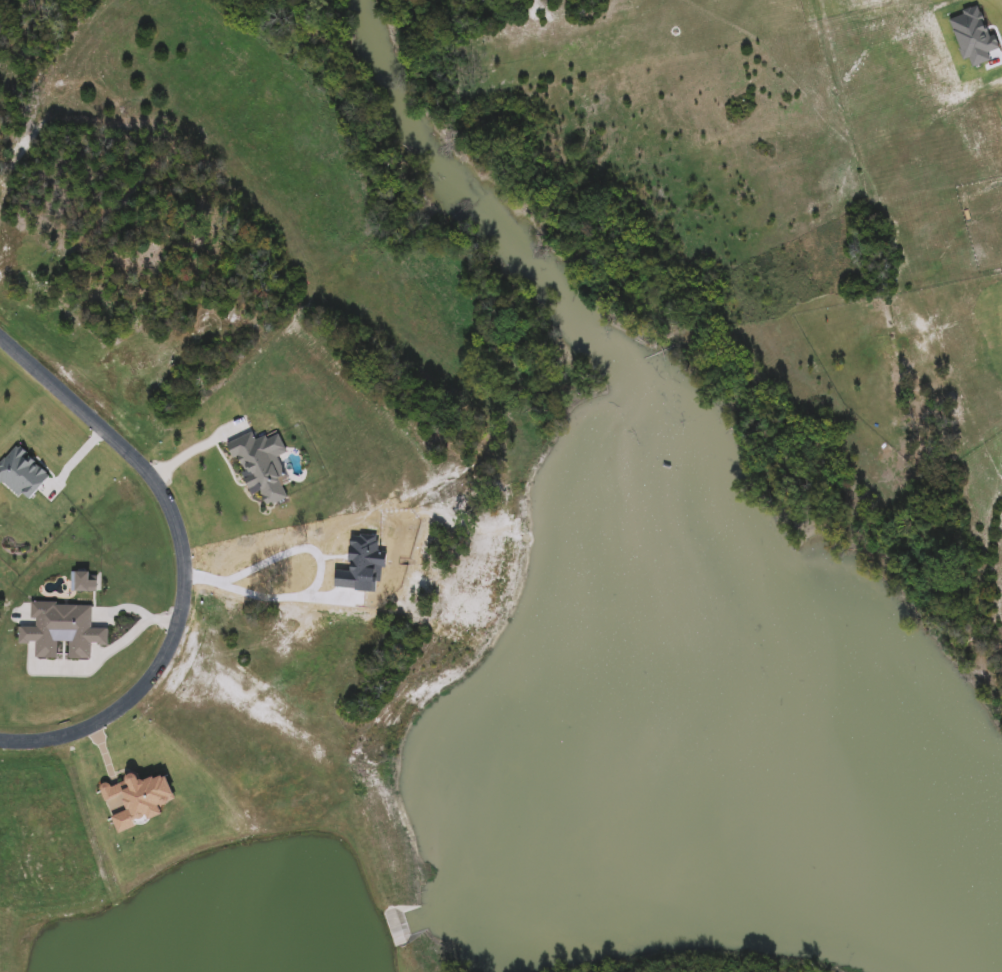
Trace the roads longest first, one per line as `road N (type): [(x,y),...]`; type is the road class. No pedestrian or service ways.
road 1 (residential): [(0,333),(131,450),(172,506),(185,563),(177,632),(151,677),(111,714),(63,735),(0,738)]

